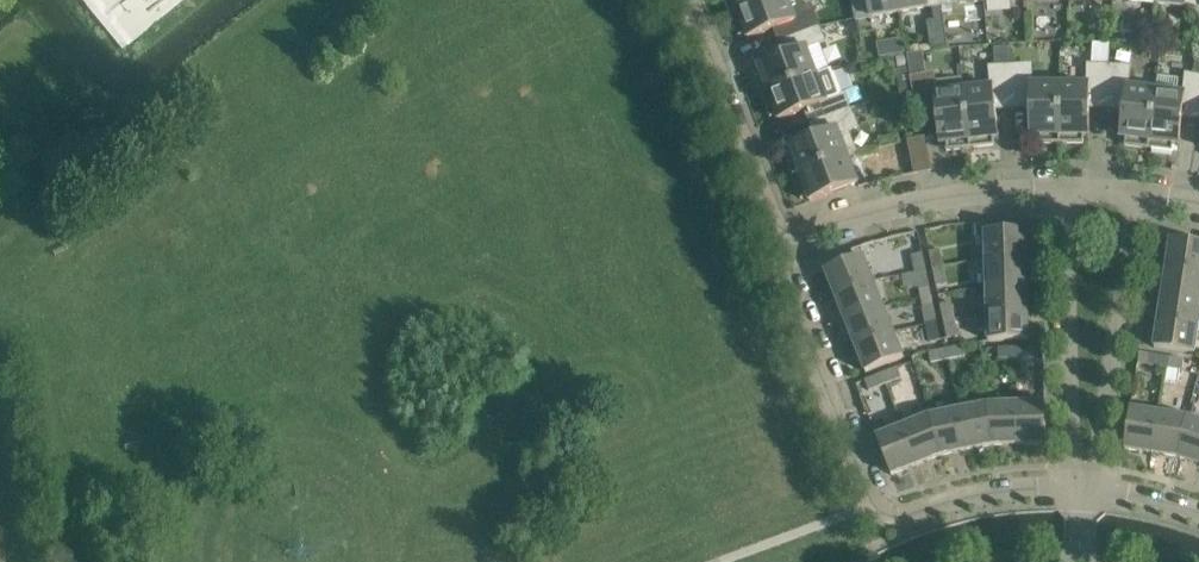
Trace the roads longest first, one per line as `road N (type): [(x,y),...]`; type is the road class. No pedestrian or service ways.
road 1 (residential): [(908,515),(886,514),(871,500),(781,274),(789,231)]
road 2 (residential): [(1065,189),(1074,459),(1085,487)]
road 3 (residential): [(1085,487),(1097,462),(1141,194)]
road 4 (residential): [(1065,189),(922,201),(789,231)]
road 5 (residential): [(789,231),(771,215),(690,0)]
road 6 (residential): [(908,515),(1001,491),(1085,487)]

